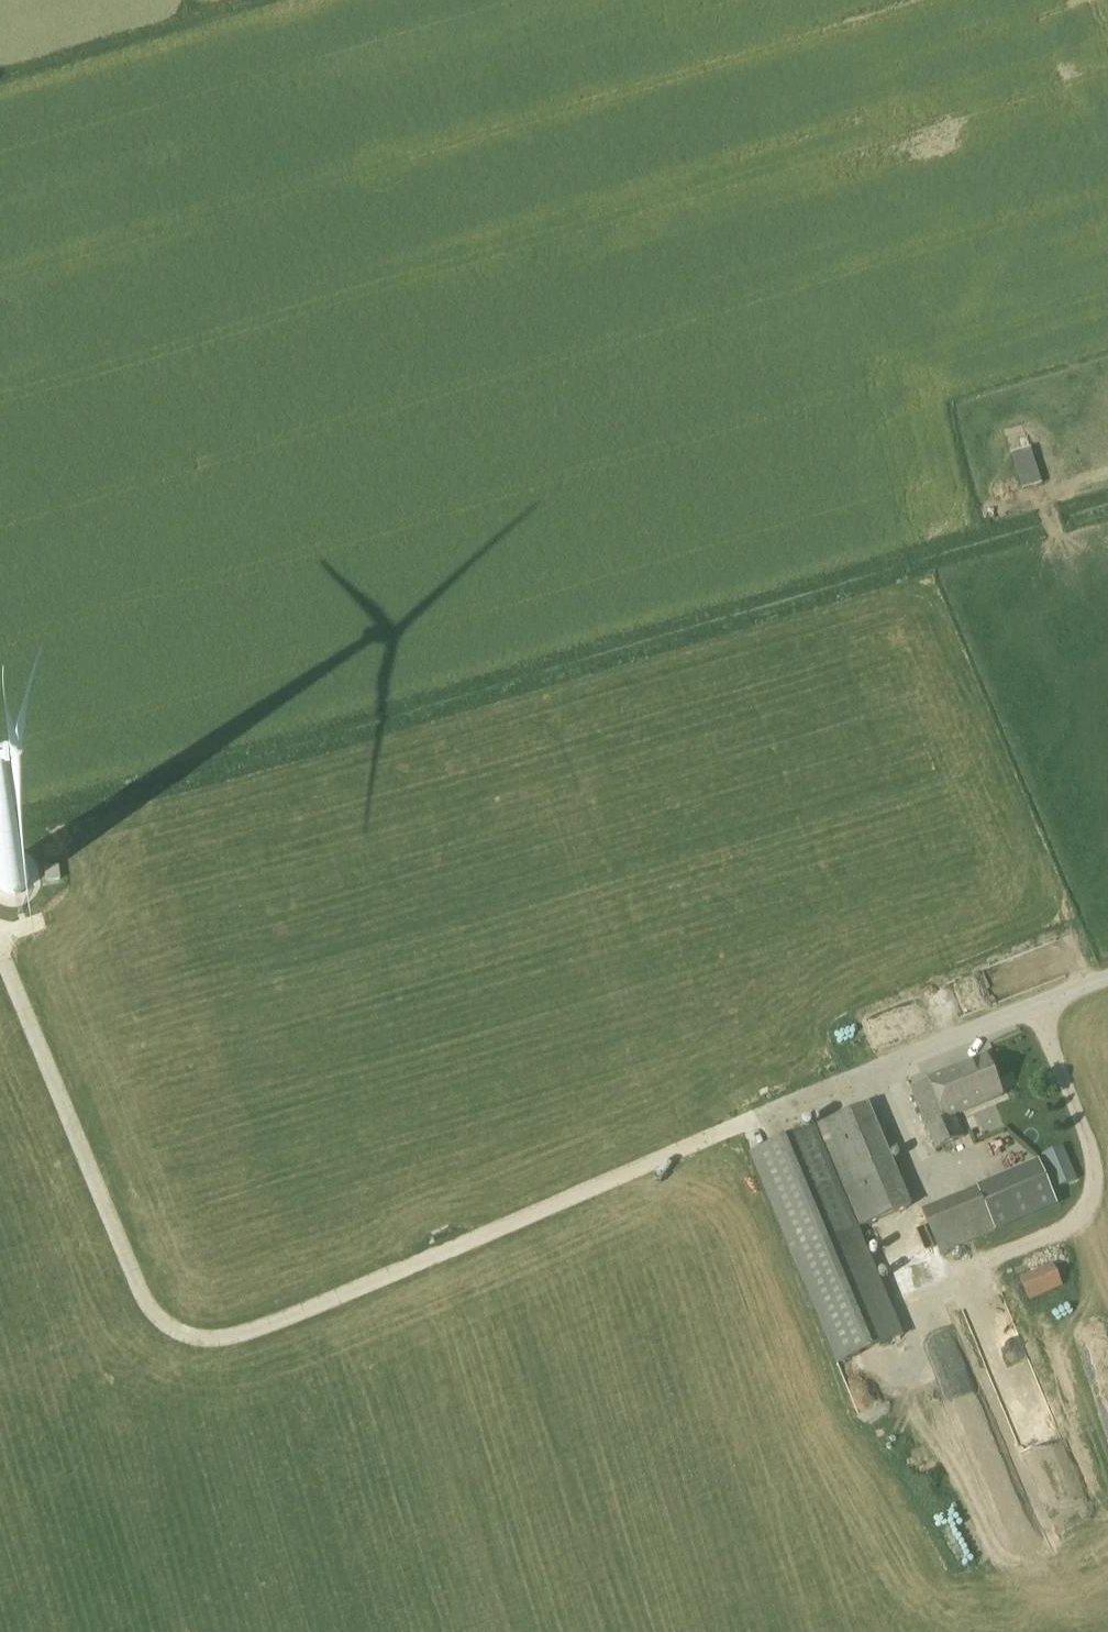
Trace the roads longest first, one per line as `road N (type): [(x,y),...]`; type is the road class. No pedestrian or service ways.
road 1 (unclassified): [(744,1124),(1107,978)]

